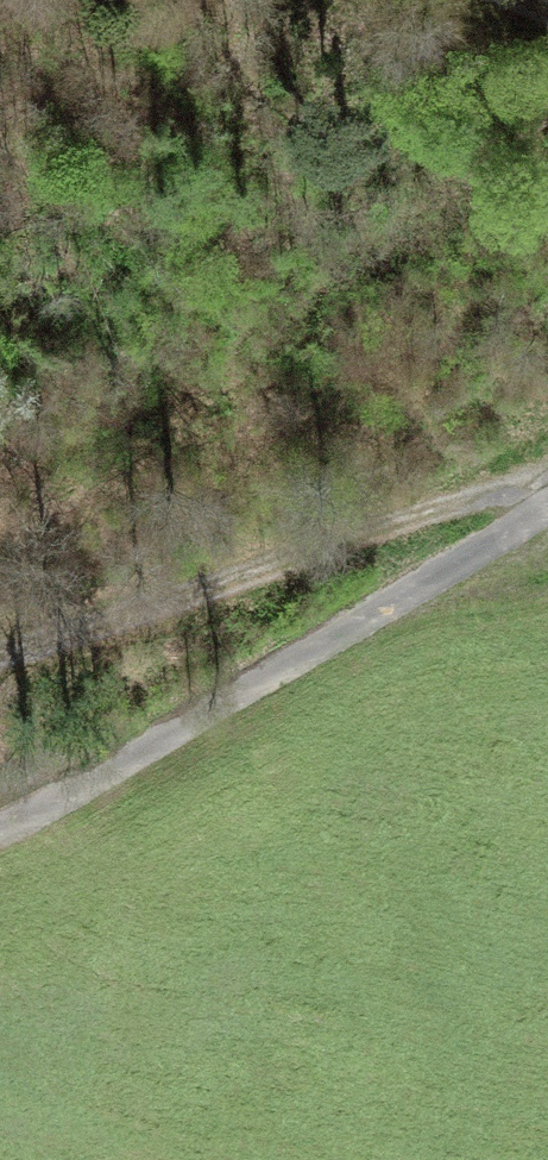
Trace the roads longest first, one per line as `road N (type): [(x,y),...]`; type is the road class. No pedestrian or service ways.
road 1 (track): [(0,828),(82,788),(547,505)]
road 2 (track): [(0,652),(90,631),(283,557),(482,499),(547,488)]

